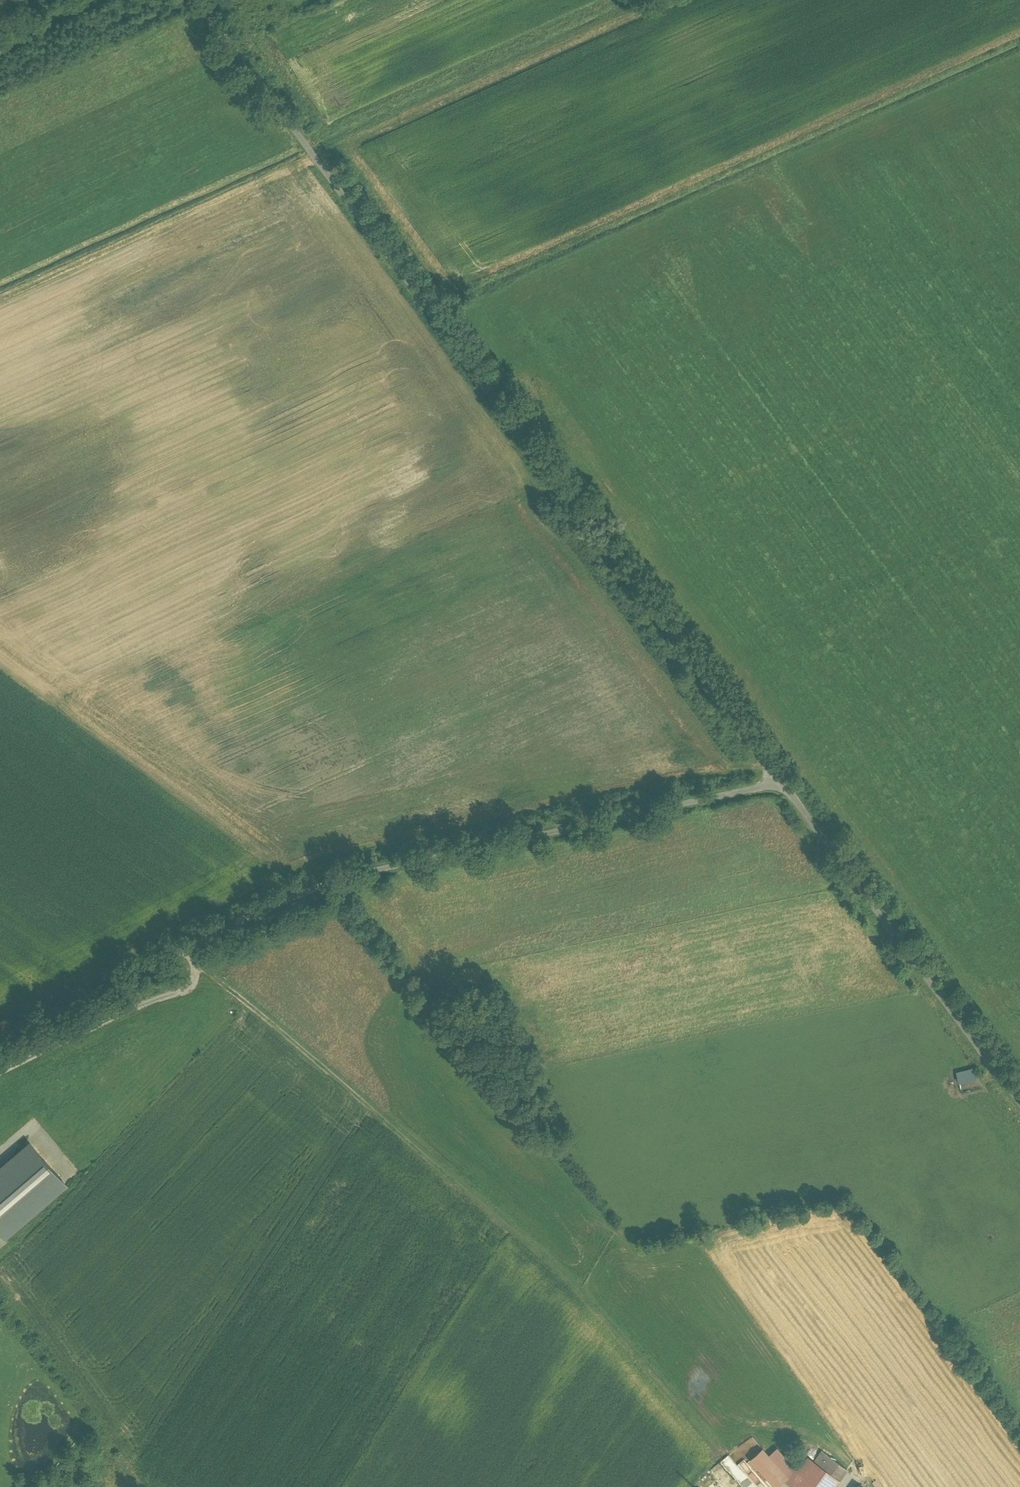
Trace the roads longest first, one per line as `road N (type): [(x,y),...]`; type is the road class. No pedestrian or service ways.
road 1 (unclassified): [(199,0),(773,769)]
road 2 (unclassified): [(773,769),(375,867),(0,1041)]
road 3 (unclassified): [(773,769),(1019,1103)]

